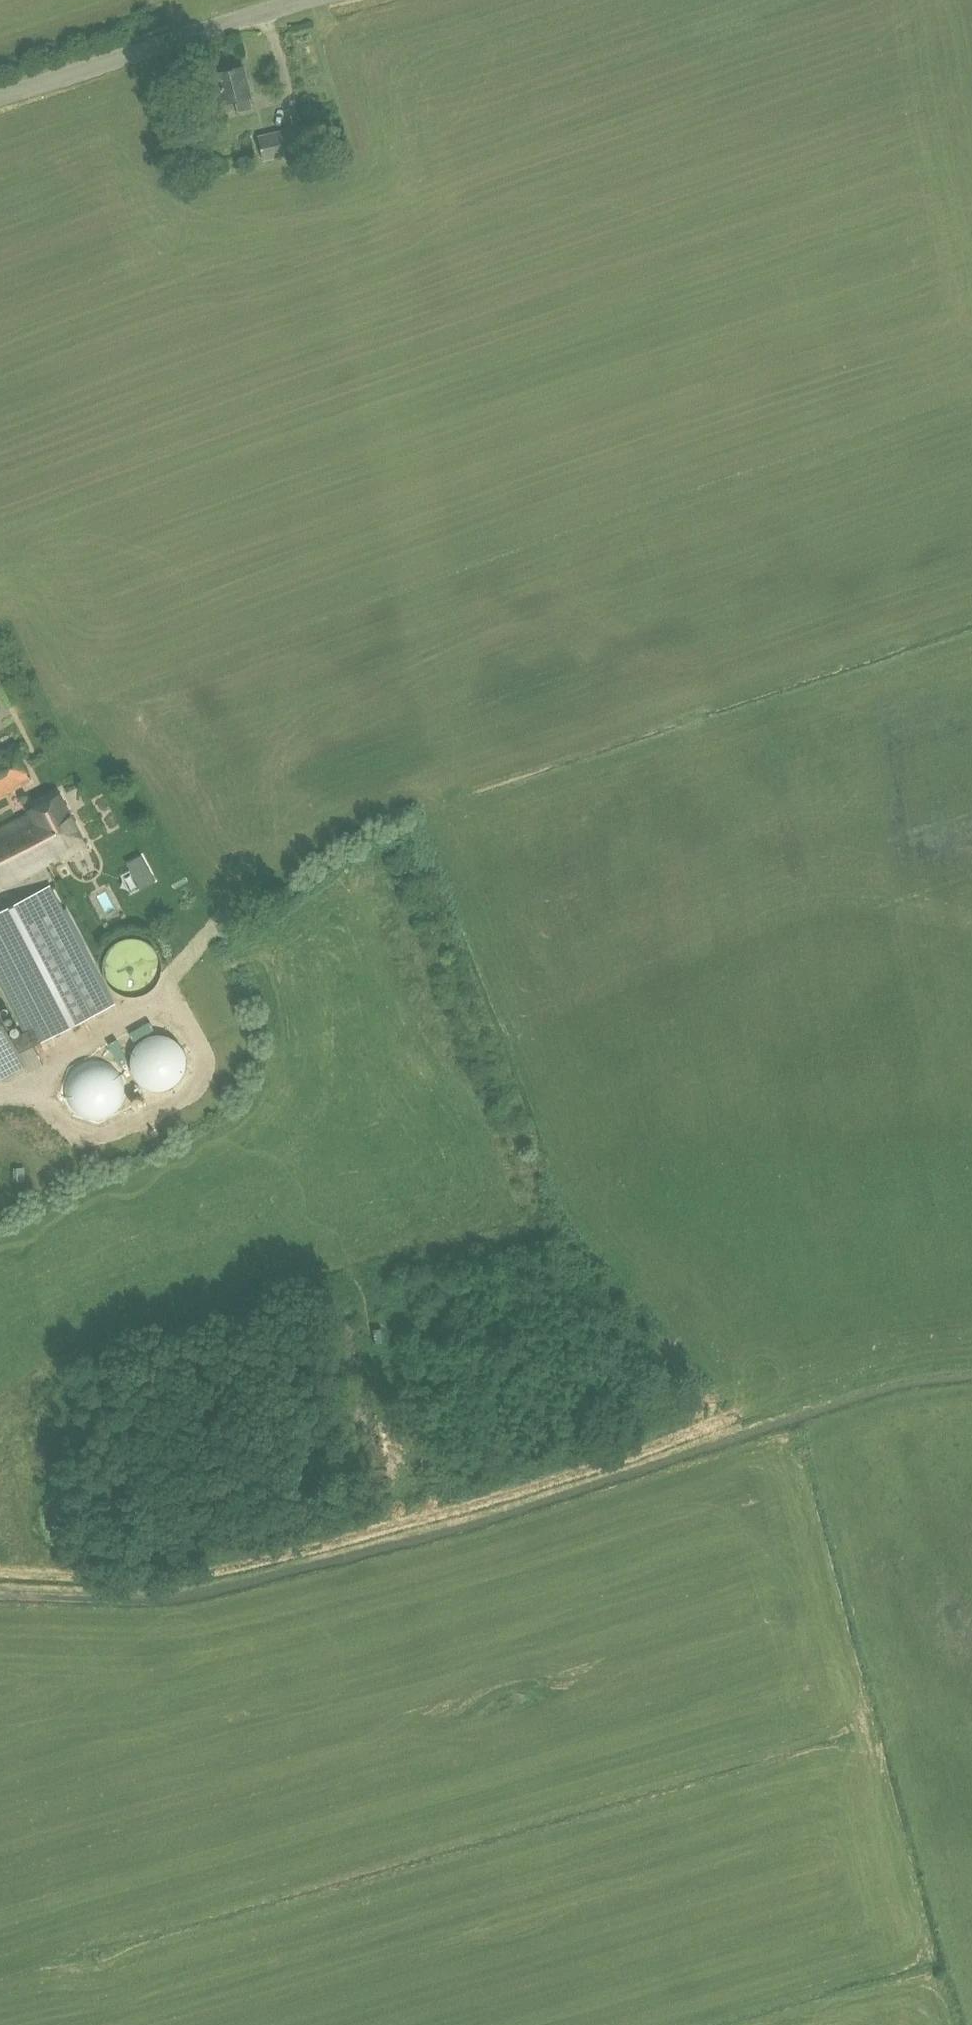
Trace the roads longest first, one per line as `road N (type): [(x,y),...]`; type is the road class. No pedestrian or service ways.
road 1 (tertiary): [(0,100),(318,0)]

